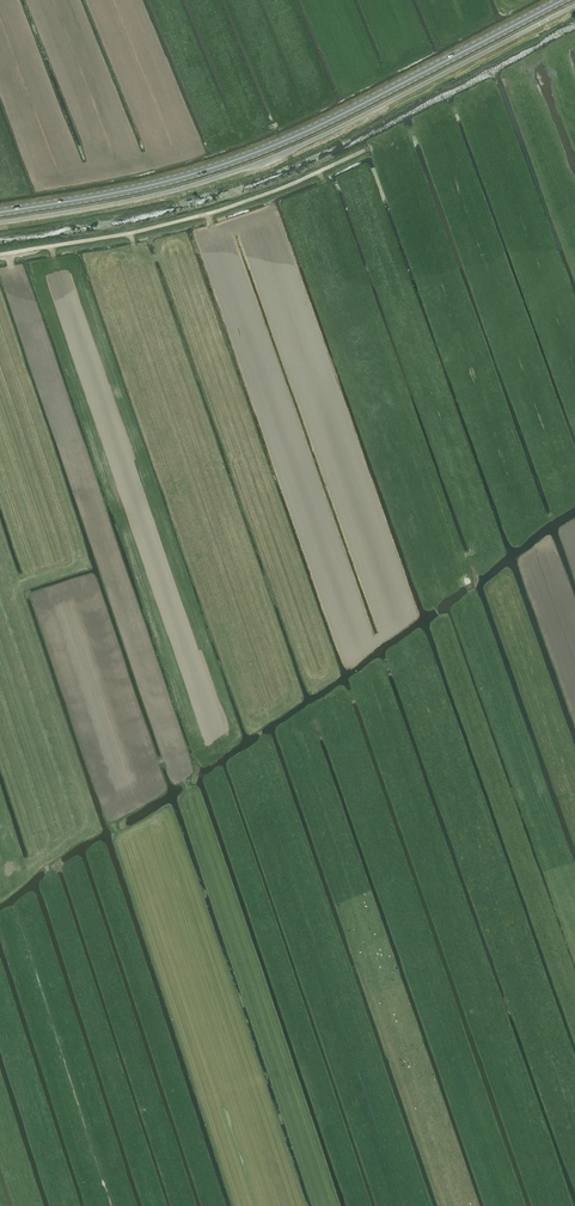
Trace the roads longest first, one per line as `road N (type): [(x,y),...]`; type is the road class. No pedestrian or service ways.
road 1 (unclassified): [(0,223),(115,205),(259,164),(574,6)]
road 2 (primary): [(0,212),(165,183),(279,146),(566,0)]
road 3 (track): [(574,502),(518,541),(513,535),(376,153),(364,151)]
road 4 (unclassified): [(0,255),(210,214),(364,151)]

